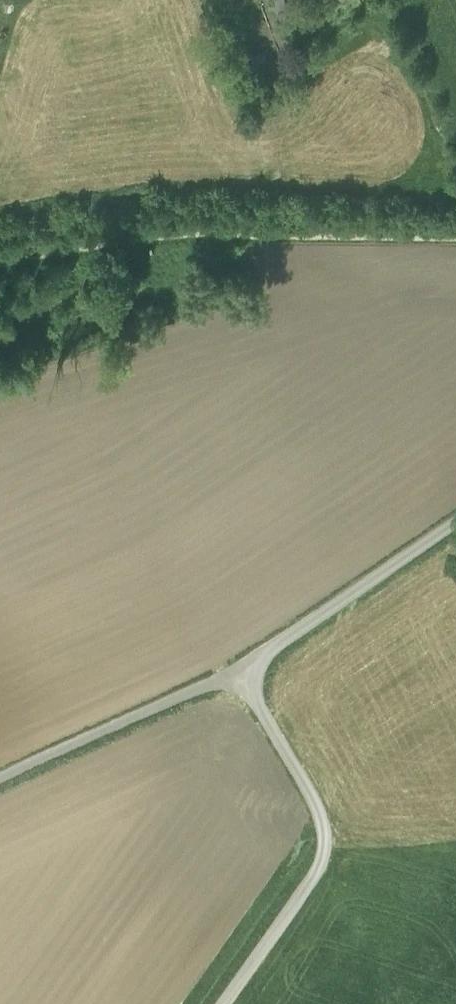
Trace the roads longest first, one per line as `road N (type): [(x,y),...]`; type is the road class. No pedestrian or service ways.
road 1 (track): [(0,270),(218,234),(455,237)]
road 2 (track): [(240,670),(325,828),(323,860),(222,1003)]
road 3 (residential): [(240,670),(0,775)]
road 4 (unclassified): [(455,521),(240,670)]

